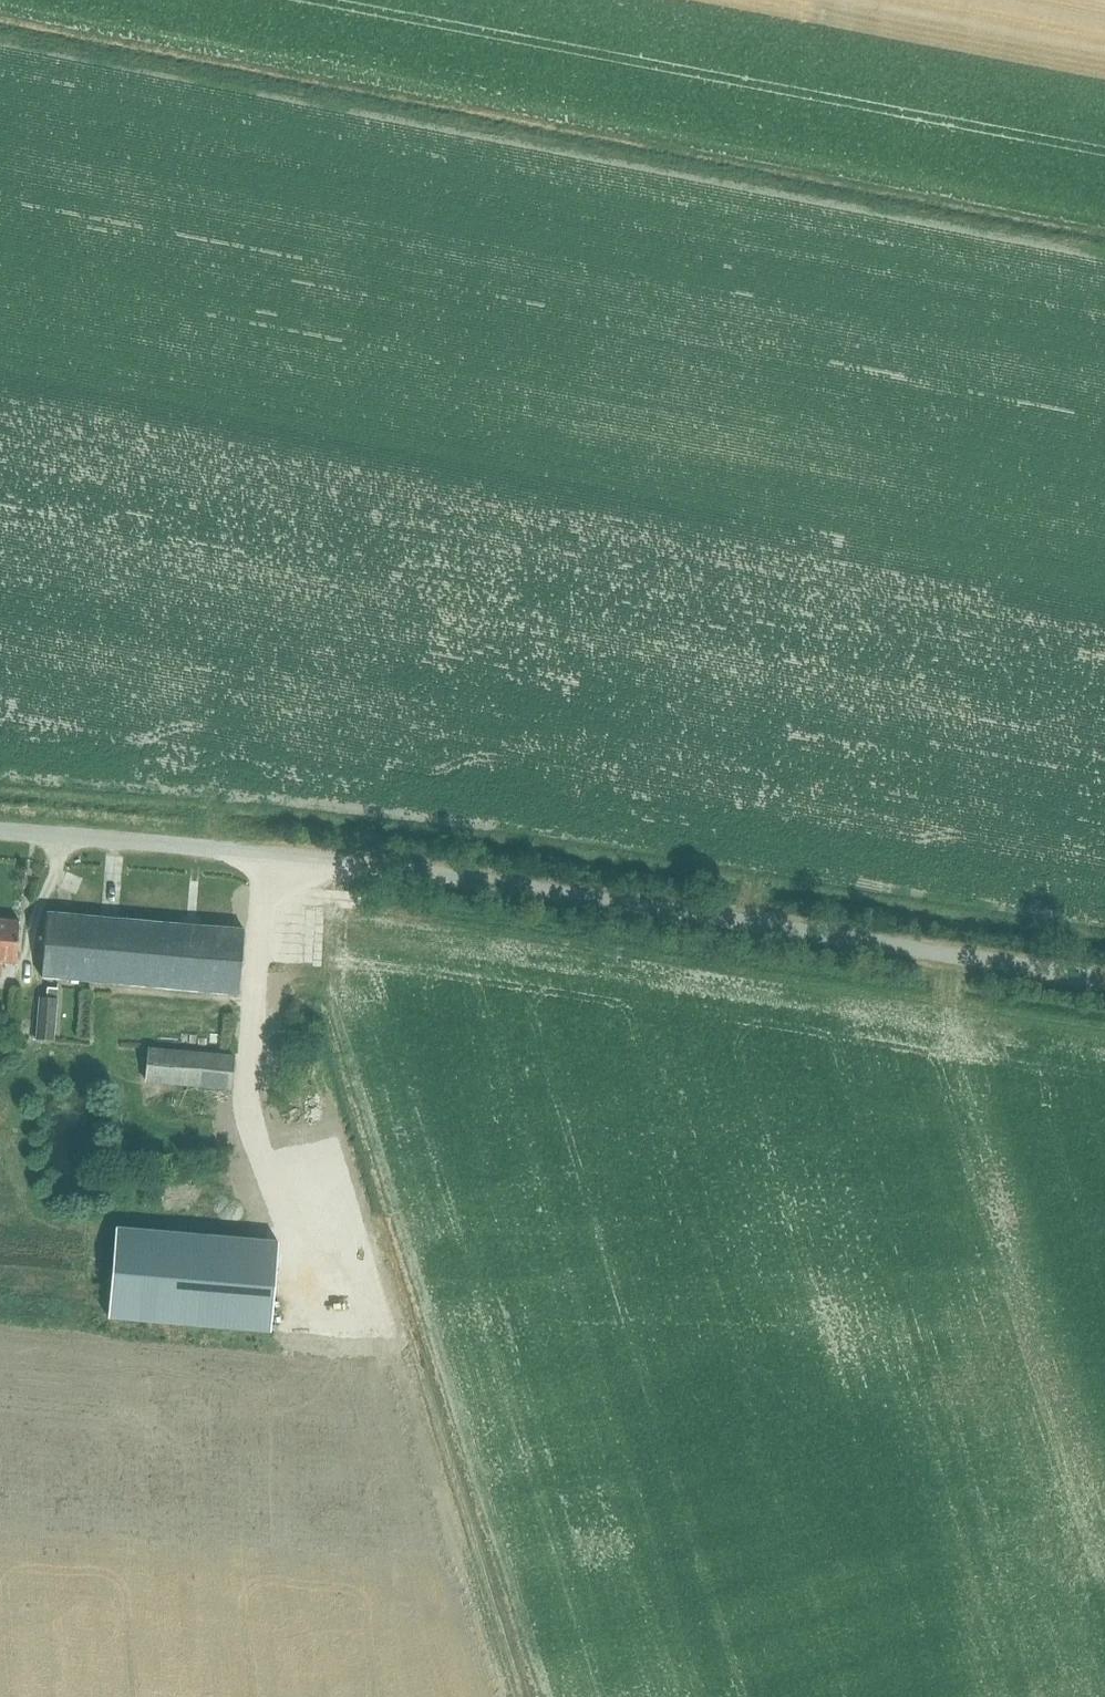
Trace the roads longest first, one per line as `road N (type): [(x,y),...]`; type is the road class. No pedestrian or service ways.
road 1 (unclassified): [(1104,980),(373,866),(0,831)]

